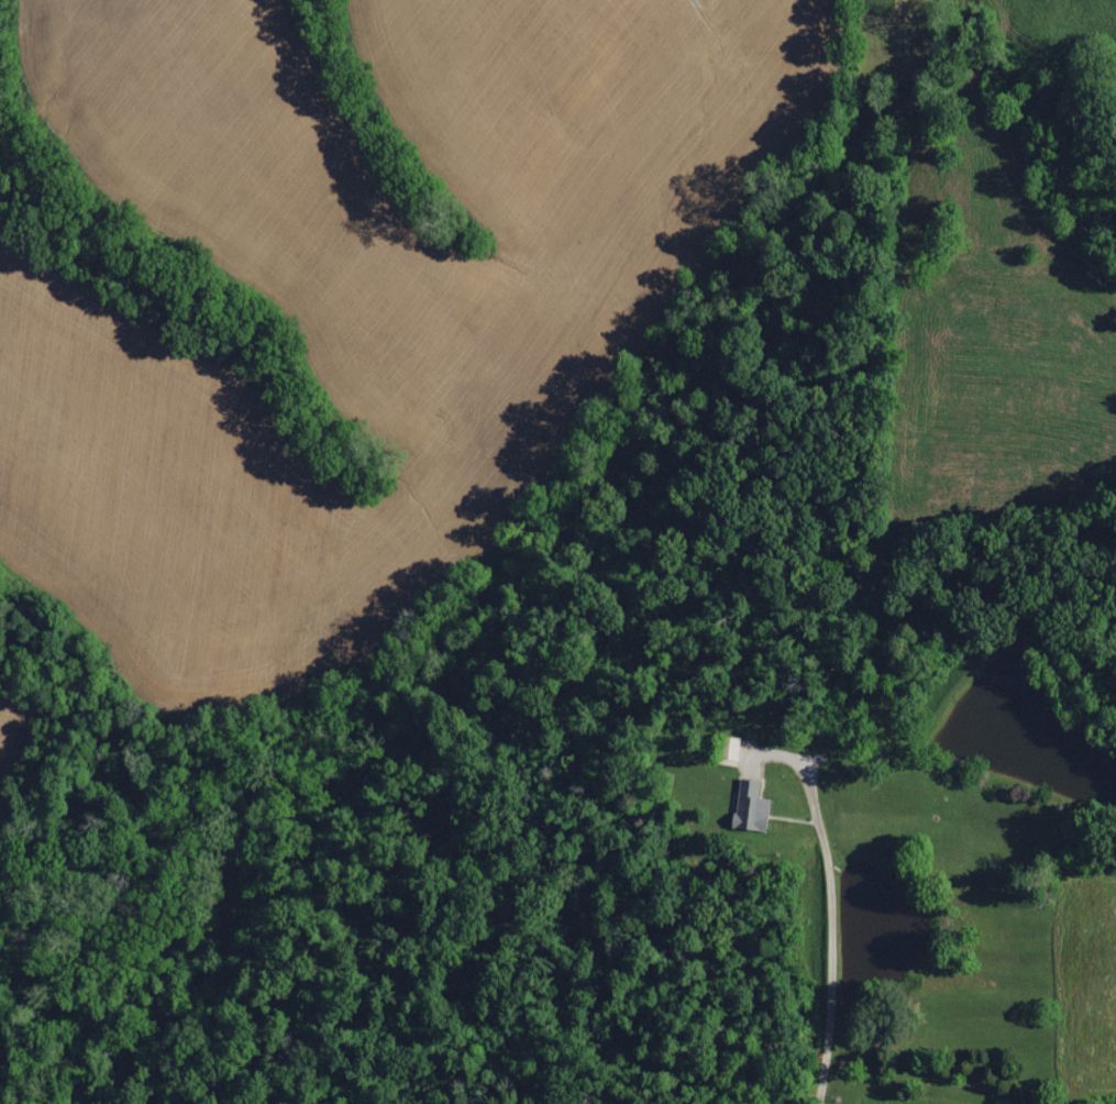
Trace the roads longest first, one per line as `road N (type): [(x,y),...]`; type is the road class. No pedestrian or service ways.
road 1 (residential): [(824,1103),(825,907),(820,870),(787,786)]

